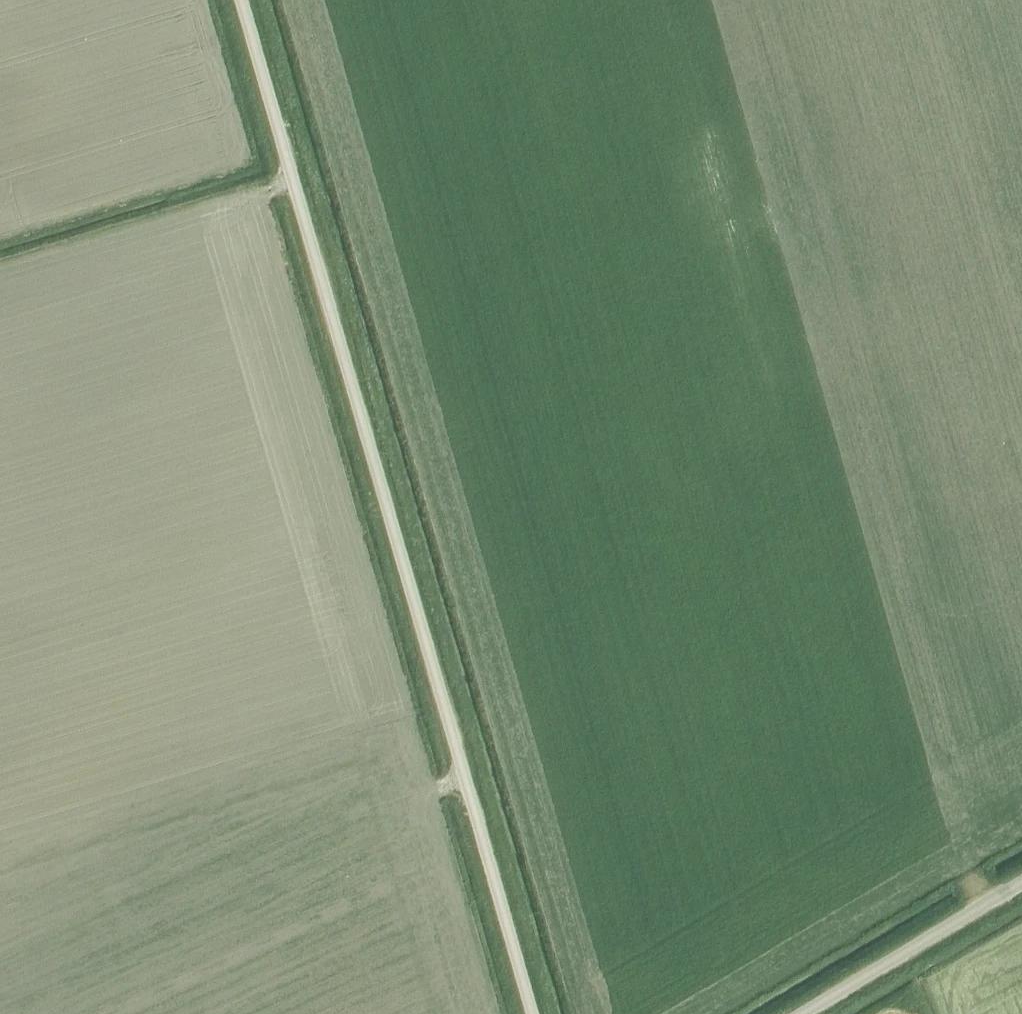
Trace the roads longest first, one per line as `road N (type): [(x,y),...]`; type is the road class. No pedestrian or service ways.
road 1 (unclassified): [(532,1013),(247,0)]
road 2 (unclassified): [(799,1013),(1021,880)]

